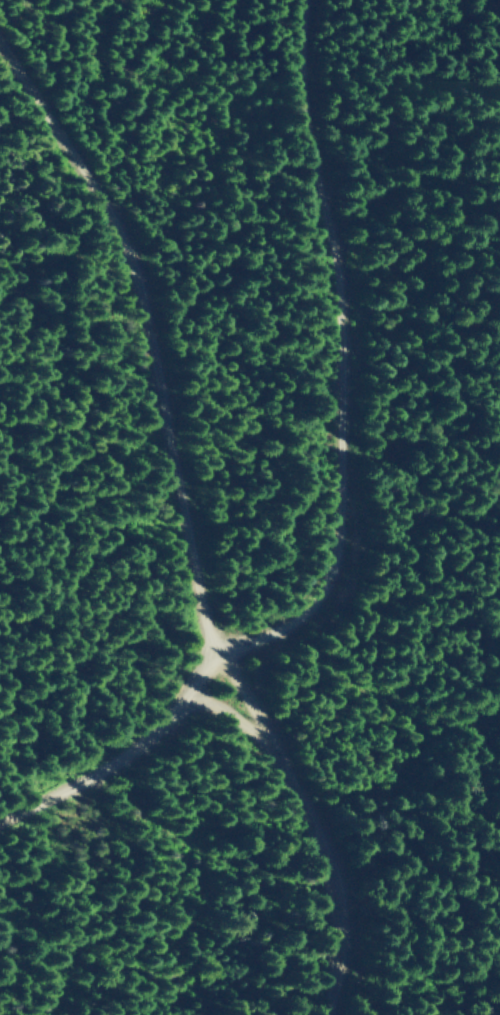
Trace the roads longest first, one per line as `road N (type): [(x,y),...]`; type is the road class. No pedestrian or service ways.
road 1 (track): [(0,819),(130,749),(214,653),(307,603),(333,541),(335,316),(296,73),(299,0)]
road 2 (track): [(214,653),(140,291),(117,223),(0,45)]
road 3 (track): [(214,653),(322,854),(334,907),(320,1014)]

